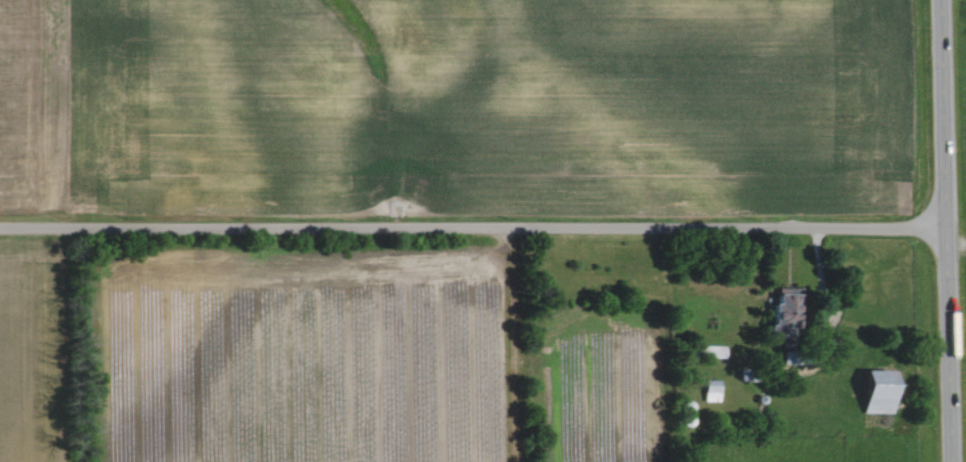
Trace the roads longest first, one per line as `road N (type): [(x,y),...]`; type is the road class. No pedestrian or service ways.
road 1 (residential): [(0,226),(946,228)]
road 2 (primary): [(951,461),(939,0)]

